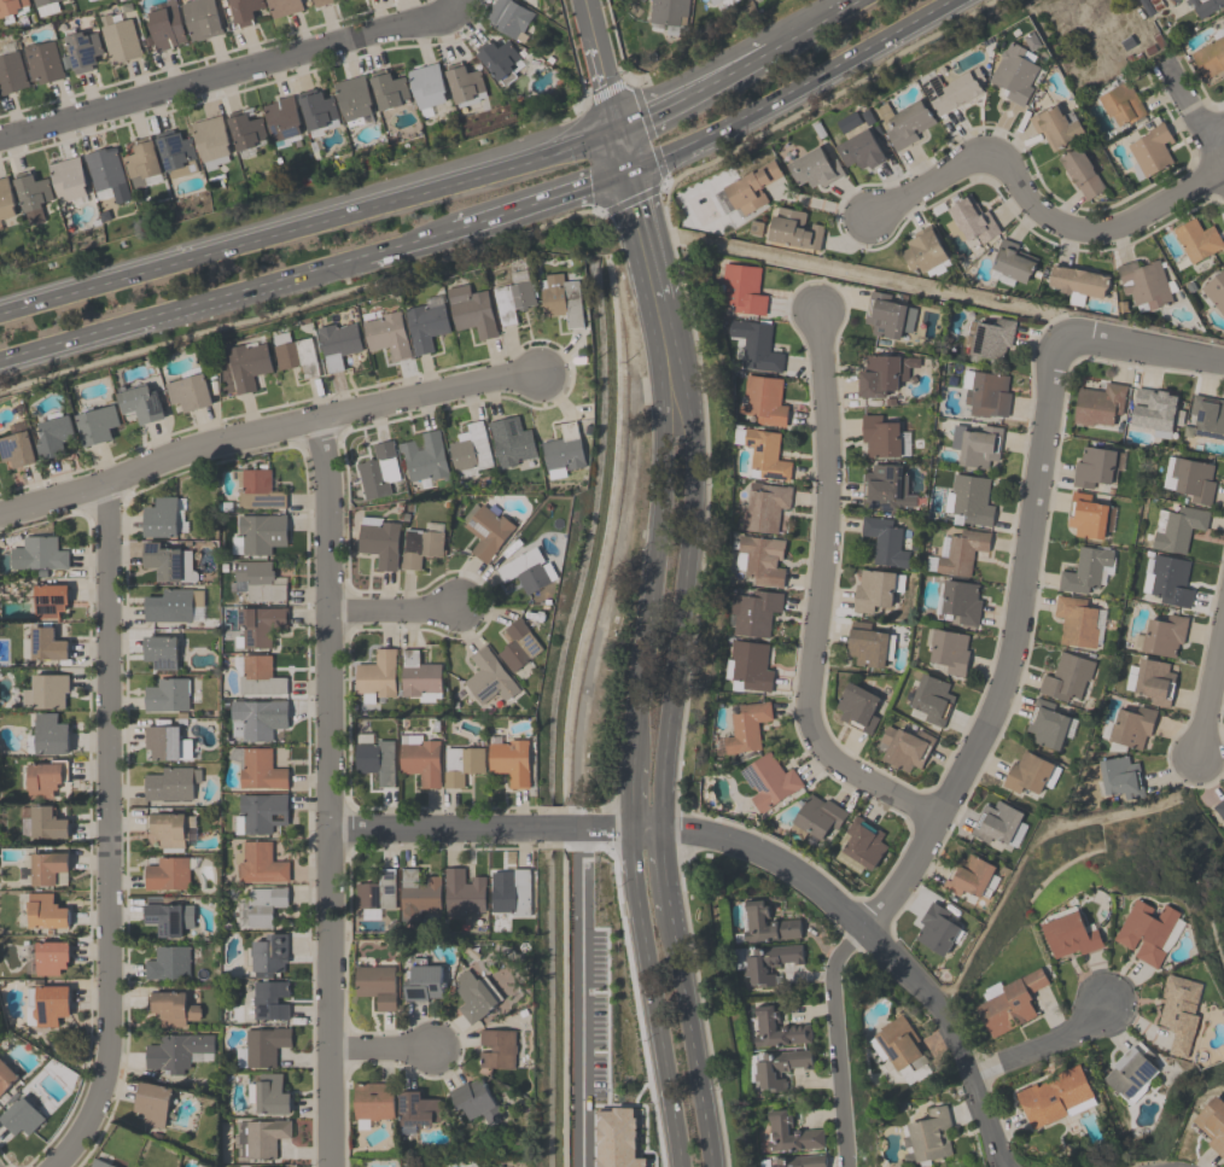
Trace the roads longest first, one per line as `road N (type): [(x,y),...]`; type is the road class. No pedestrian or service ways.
road 1 (residential): [(1059,348),(1013,648),(937,810),(832,970),(844,1166)]
road 2 (tertiary): [(672,397),(692,427),(692,501),(659,828),(711,1166)]
road 3 (residential): [(325,428),(330,1166)]
road 4 (residential): [(107,484),(106,1054),(101,1091),(50,1166)]
road 5 (primary): [(591,135),(0,312)]
road 6 (residential): [(820,314),(820,587),(809,681),(820,745),(840,769),(937,810)]
road 7 (residential): [(0,517),(540,379)]
road 8 (residential): [(999,1166),(950,1031),(861,929),(767,856),(659,828)]
road 9 (residential): [(0,138),(455,19)]
road 10 (residential): [(1219,168),(1124,222),(1078,228),(1039,211),(998,154),(981,150),(861,222)]
road 11 (primary): [(0,363),(366,261)]
road 12 (tertiary): [(672,397),(661,415),(635,760)]
road 13 (primary): [(629,171),(948,0)]
road 14 (tertiary): [(631,828),(681,1166)]
road 15 (residential): [(327,830),(631,828)]
road 16 (tertiary): [(672,397),(665,313),(629,171)]
road 17 (primary): [(768,48),(616,127)]
road 18 (residential): [(1059,348),(1080,339),(1223,364)]
road 19 (residential): [(968,1072),(1083,1026),(1107,998)]
road 20 (primary): [(455,233),(602,185)]
road 21 (residential): [(1223,619),(1196,760)]
road 22 (residential): [(616,127),(586,0)]
road 23 (residential): [(326,609),(451,608)]
road 24 (residential): [(1165,70),(1223,177)]

